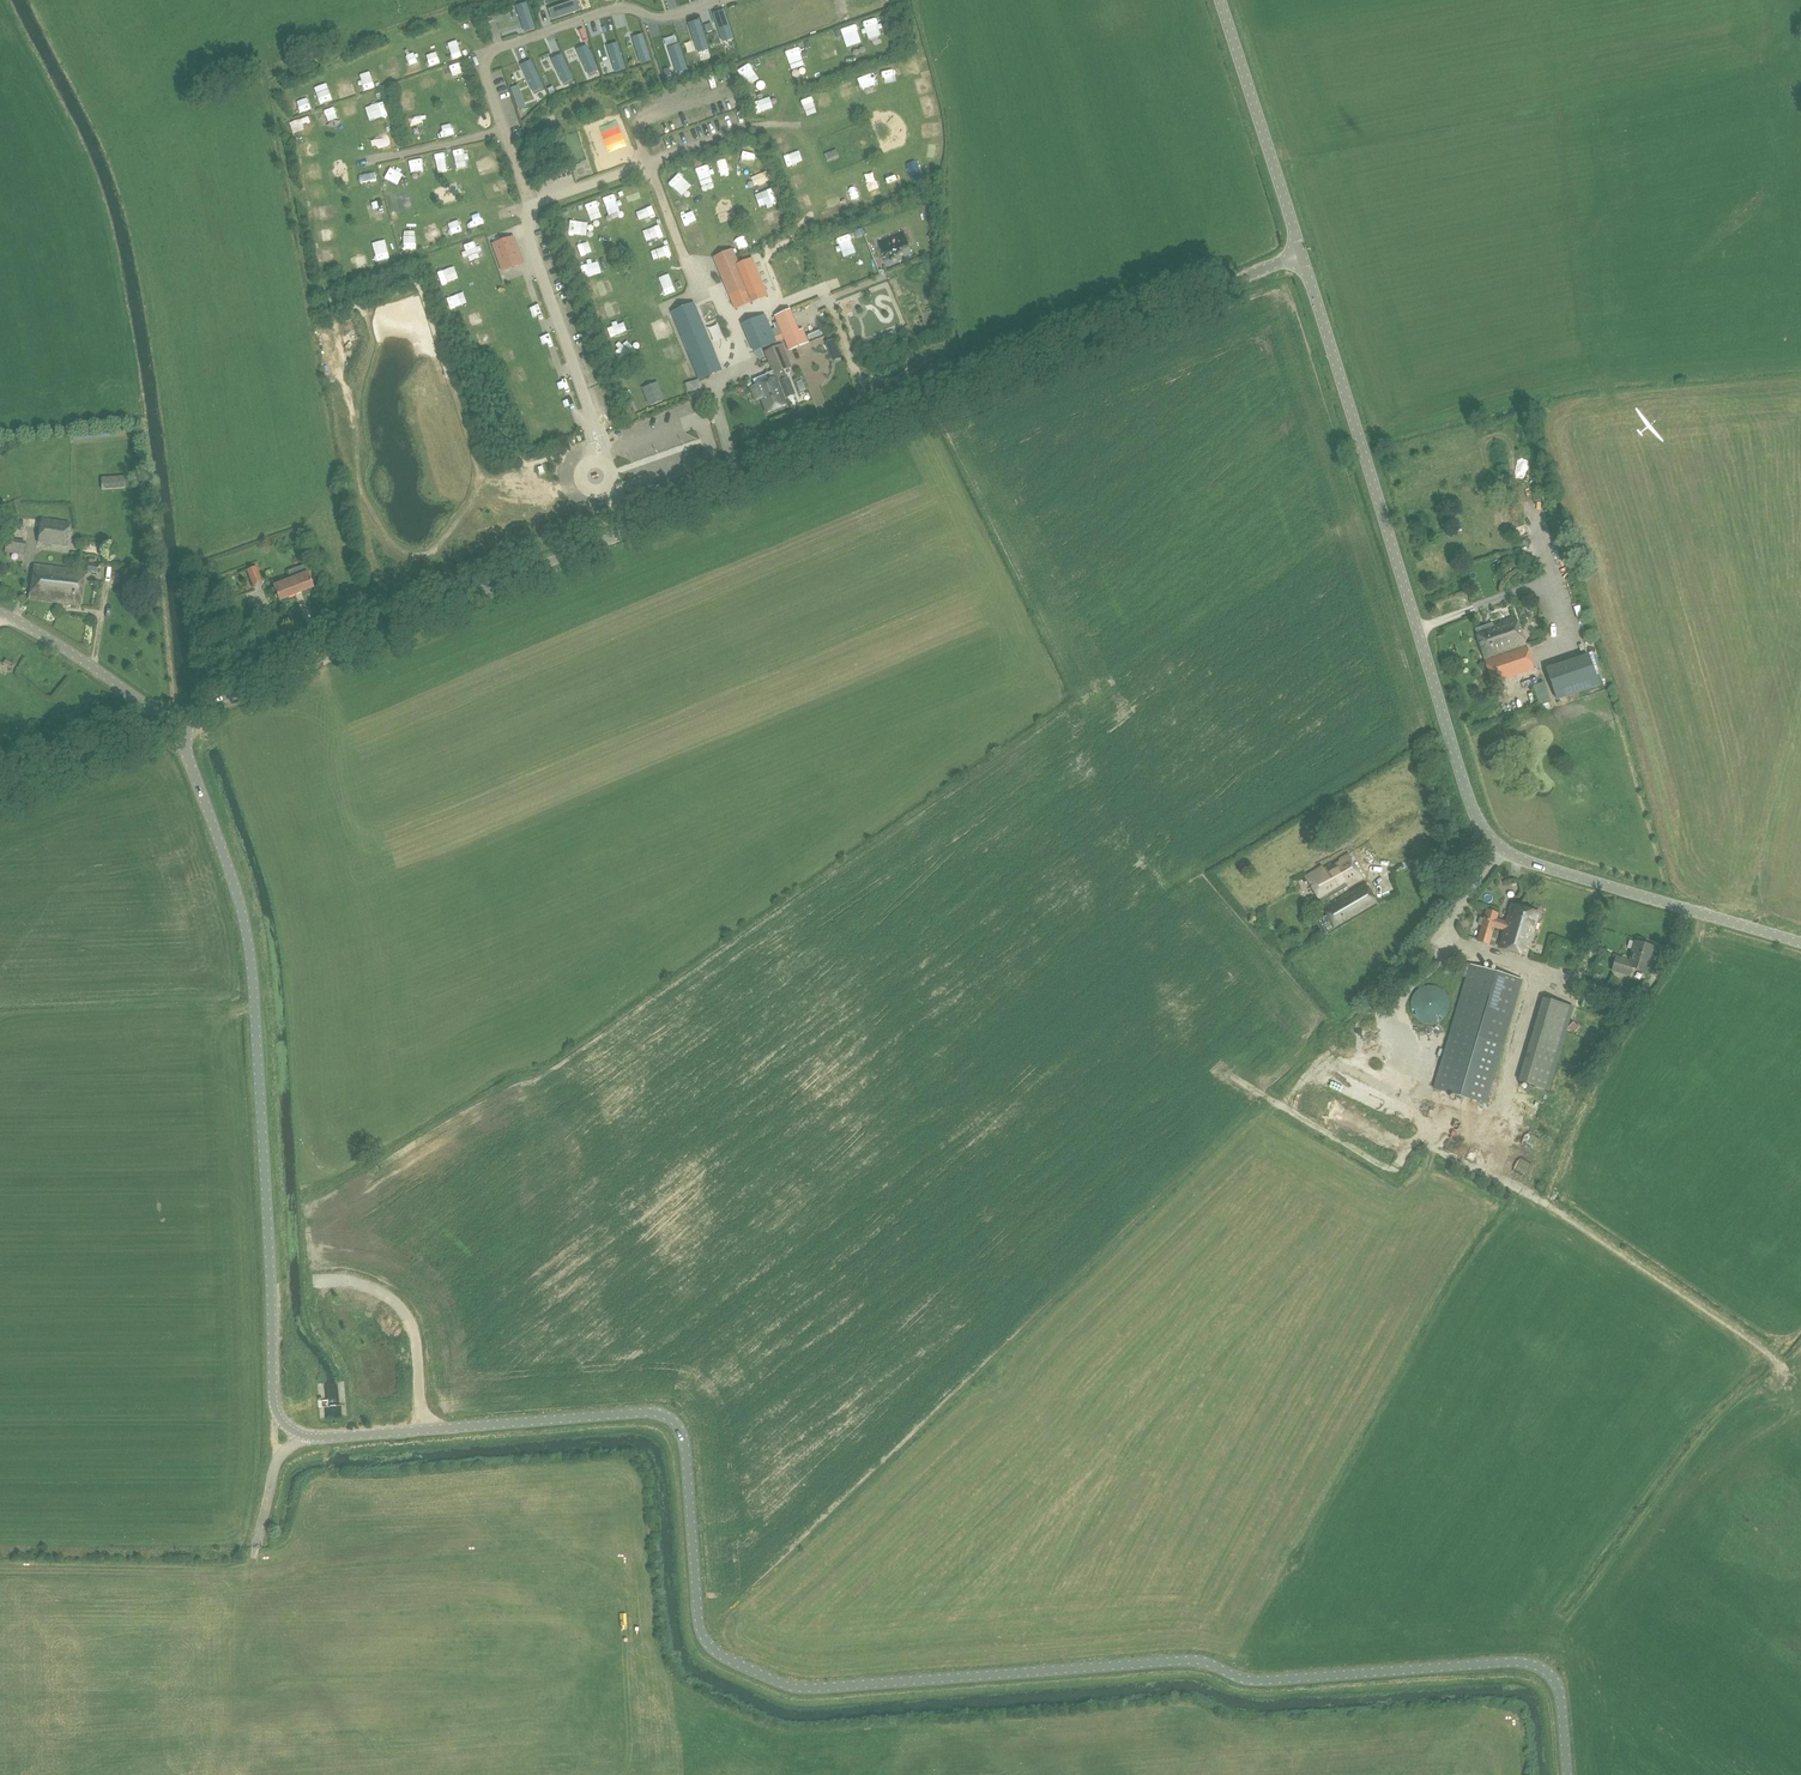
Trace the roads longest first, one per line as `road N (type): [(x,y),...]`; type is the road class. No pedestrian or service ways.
road 1 (tertiary): [(1567,1774),(1558,1685),(1525,1662),(1255,1681),(1186,1660),(789,1687),(720,1656),(702,1636),(684,1441),(667,1418),(633,1414),(320,1440),(289,1431),(273,1403),(244,917),(173,719)]
road 2 (tertiary): [(173,719),(1300,255)]
road 3 (tertiary): [(1800,946),(1528,863),(1481,827),(1300,255)]
road 4 (track): [(1153,971),(1210,1063),(1378,1166),(1394,1166),(1417,1143),(1556,1211),(1762,1350),(1777,1368),(1774,1388)]
road 5 (tertiary): [(1300,255),(1219,0)]
road 6 (track): [(1536,975),(1494,1110),(1439,1123),(1426,1147)]
road 7 (tertiary): [(173,719),(0,614)]
road 8 (track): [(173,719),(0,788)]

